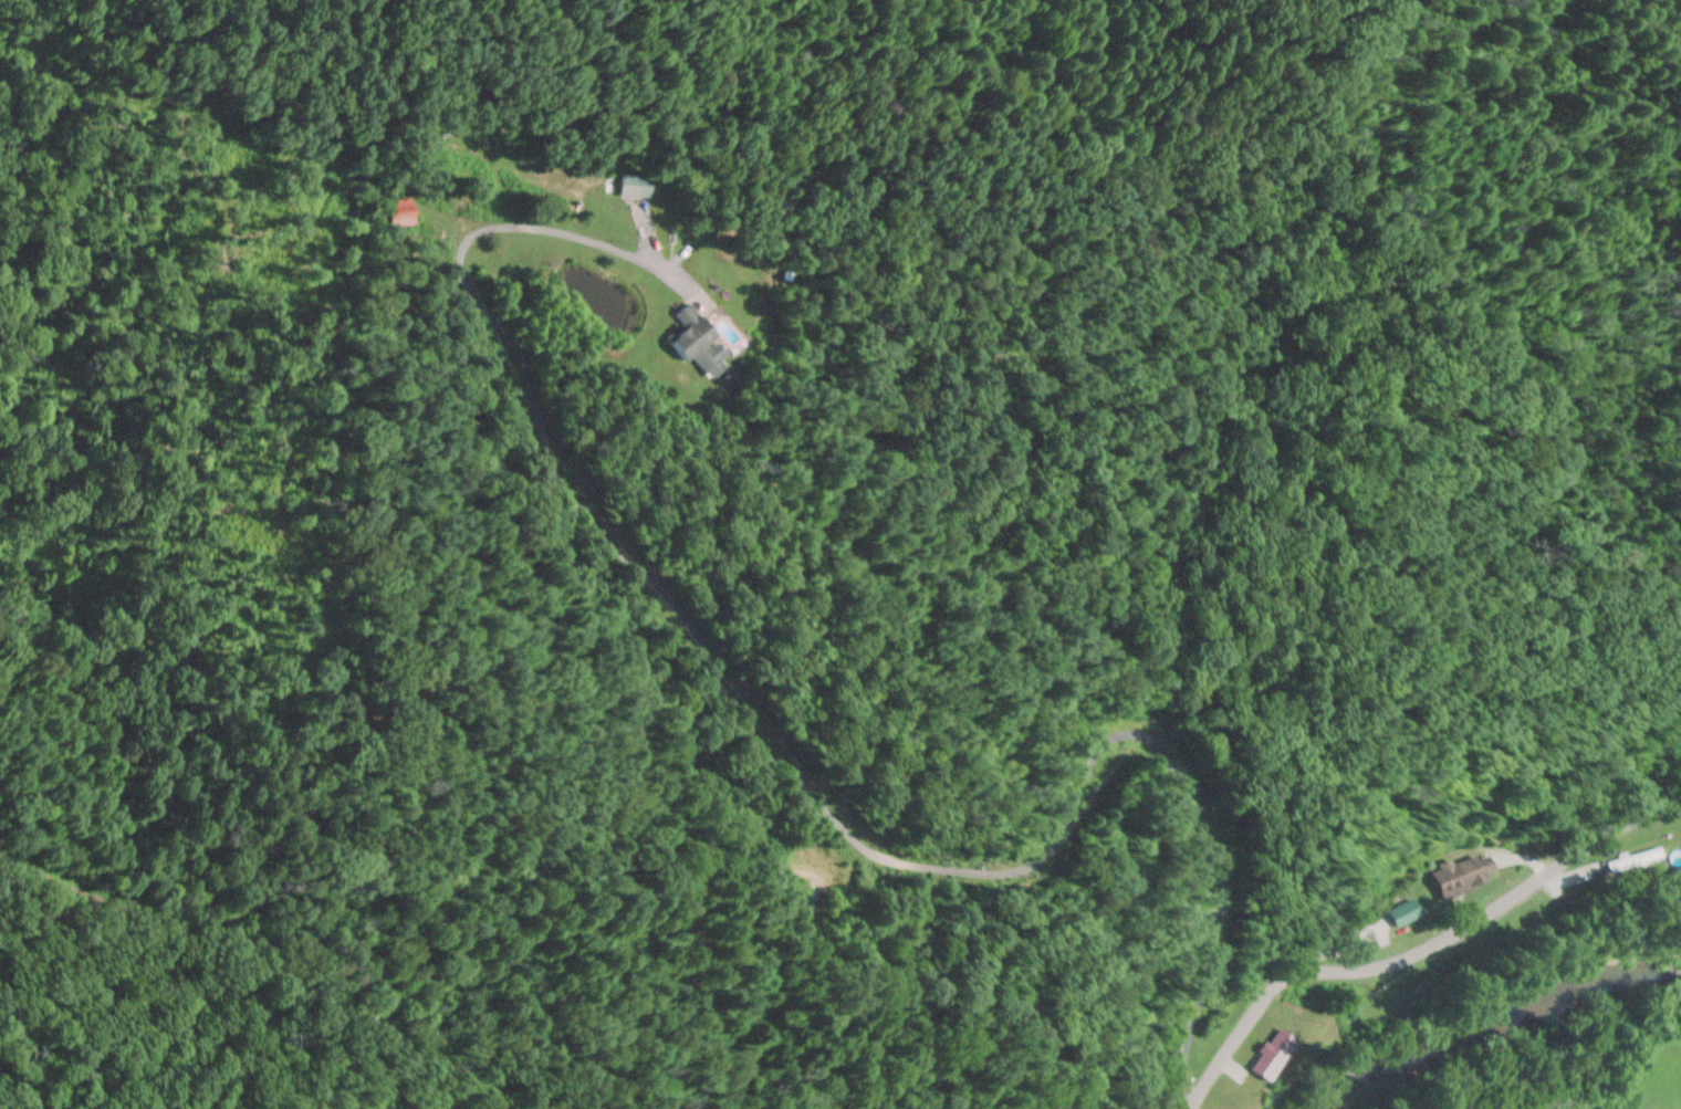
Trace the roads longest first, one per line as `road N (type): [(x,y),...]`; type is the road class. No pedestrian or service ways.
road 1 (residential): [(1188,1108),(1273,981),(1406,956),(1635,815),(1680,798)]
road 2 (residential): [(1247,0),(1162,72),(1035,124)]

